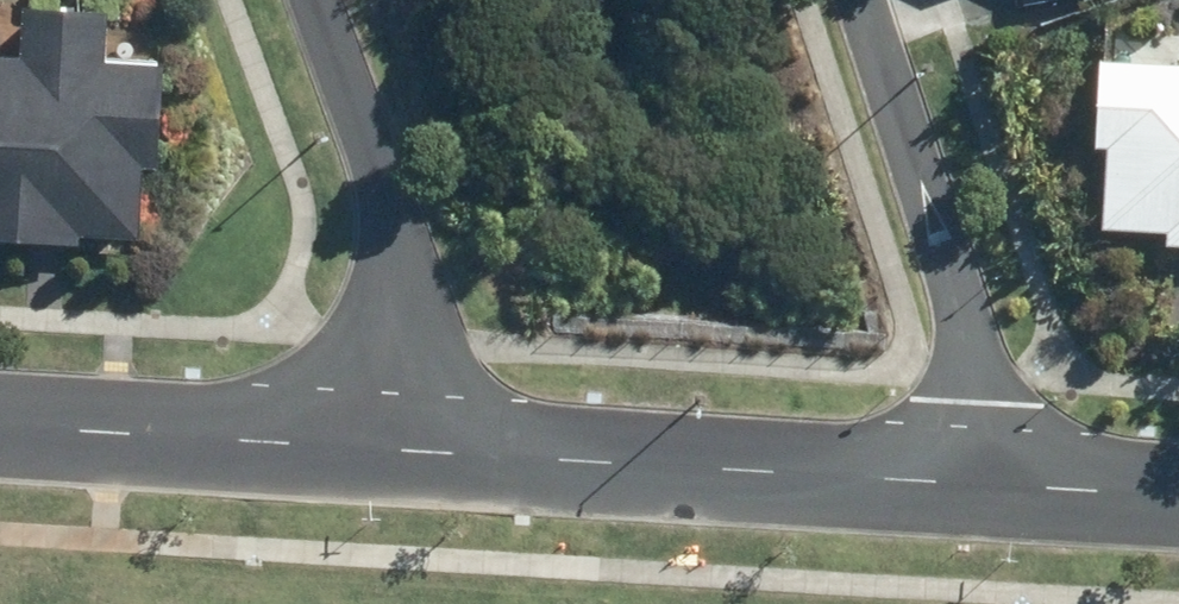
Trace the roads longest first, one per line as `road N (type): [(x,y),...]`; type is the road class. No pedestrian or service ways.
road 1 (tertiary): [(998,481),(401,454)]
road 2 (residential): [(855,0),(972,372),(998,481)]
road 3 (residential): [(401,454),(386,201),(311,0)]
road 4 (tertiary): [(401,454),(0,428)]
road 5 (tertiary): [(1178,493),(998,481)]

